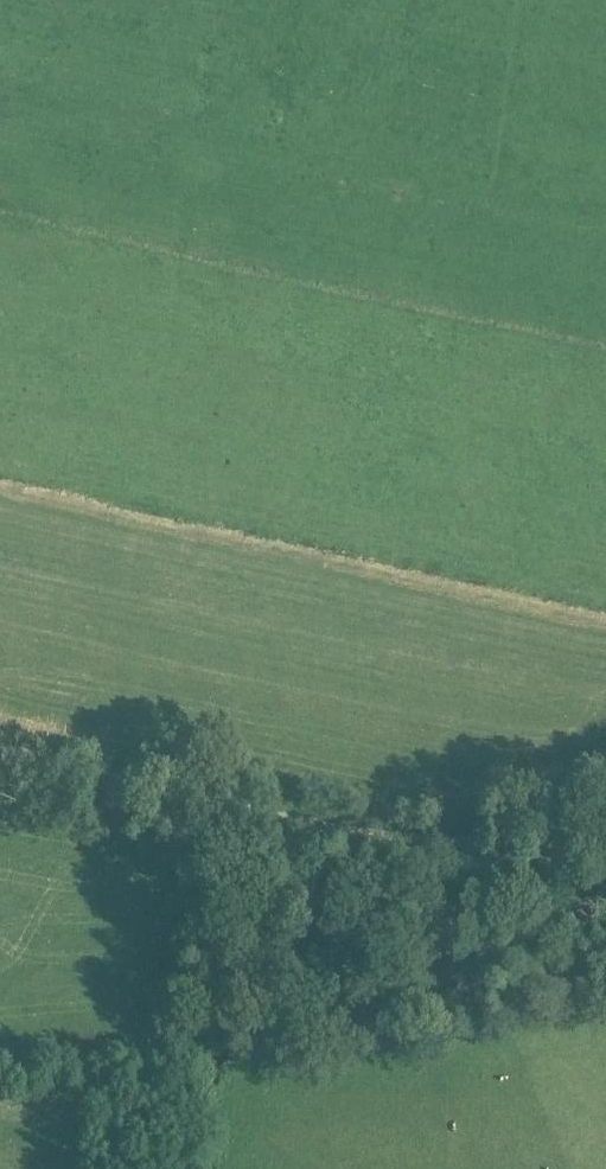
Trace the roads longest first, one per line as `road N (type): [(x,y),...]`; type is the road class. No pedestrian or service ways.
road 1 (track): [(605,826),(479,842),(385,843),(0,751)]

